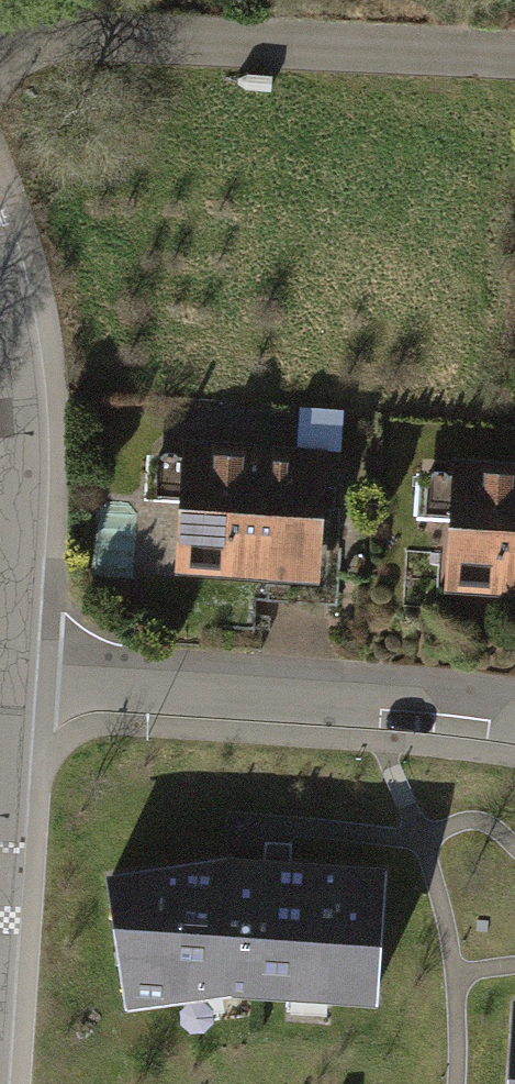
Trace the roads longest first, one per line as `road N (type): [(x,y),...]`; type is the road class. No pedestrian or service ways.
road 1 (residential): [(0,33),(514,54)]
road 2 (residential): [(1,672),(514,707)]
road 3 (residential): [(1,672),(17,430),(13,322),(0,259)]

